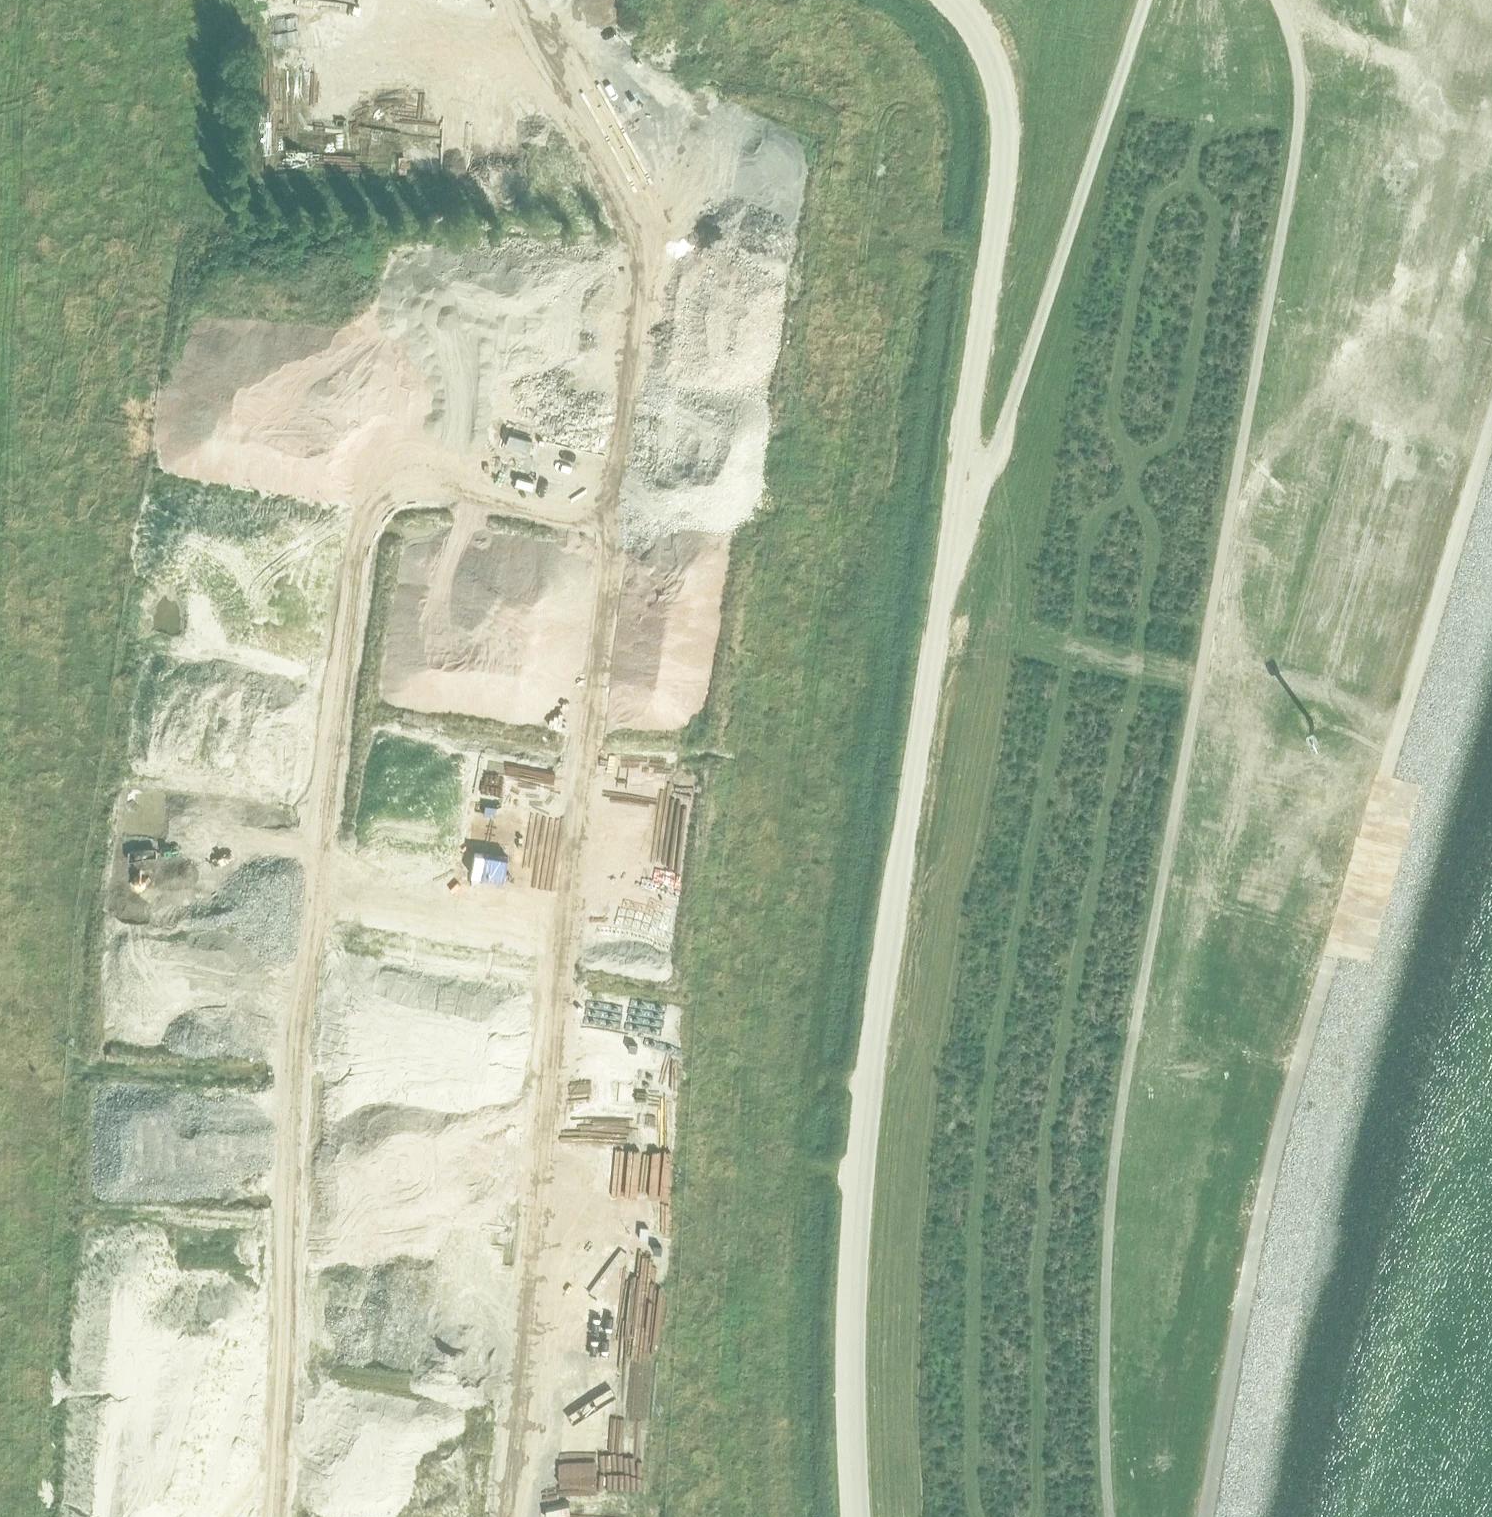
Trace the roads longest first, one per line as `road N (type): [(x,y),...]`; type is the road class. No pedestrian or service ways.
road 1 (track): [(487,0),(480,51),(608,111),(618,236),(638,314),(527,1186),(501,1516)]
road 2 (track): [(274,1516),(283,1322),(364,545),(385,476),(614,501)]
road 3 (unclassified): [(855,1516),(853,1238),(873,1035),(955,528)]
road 4 (unclassified): [(955,528),(992,456),(1139,0)]
road 5 (unclassified): [(955,528),(1005,142),(995,75),(975,27),(949,0)]

